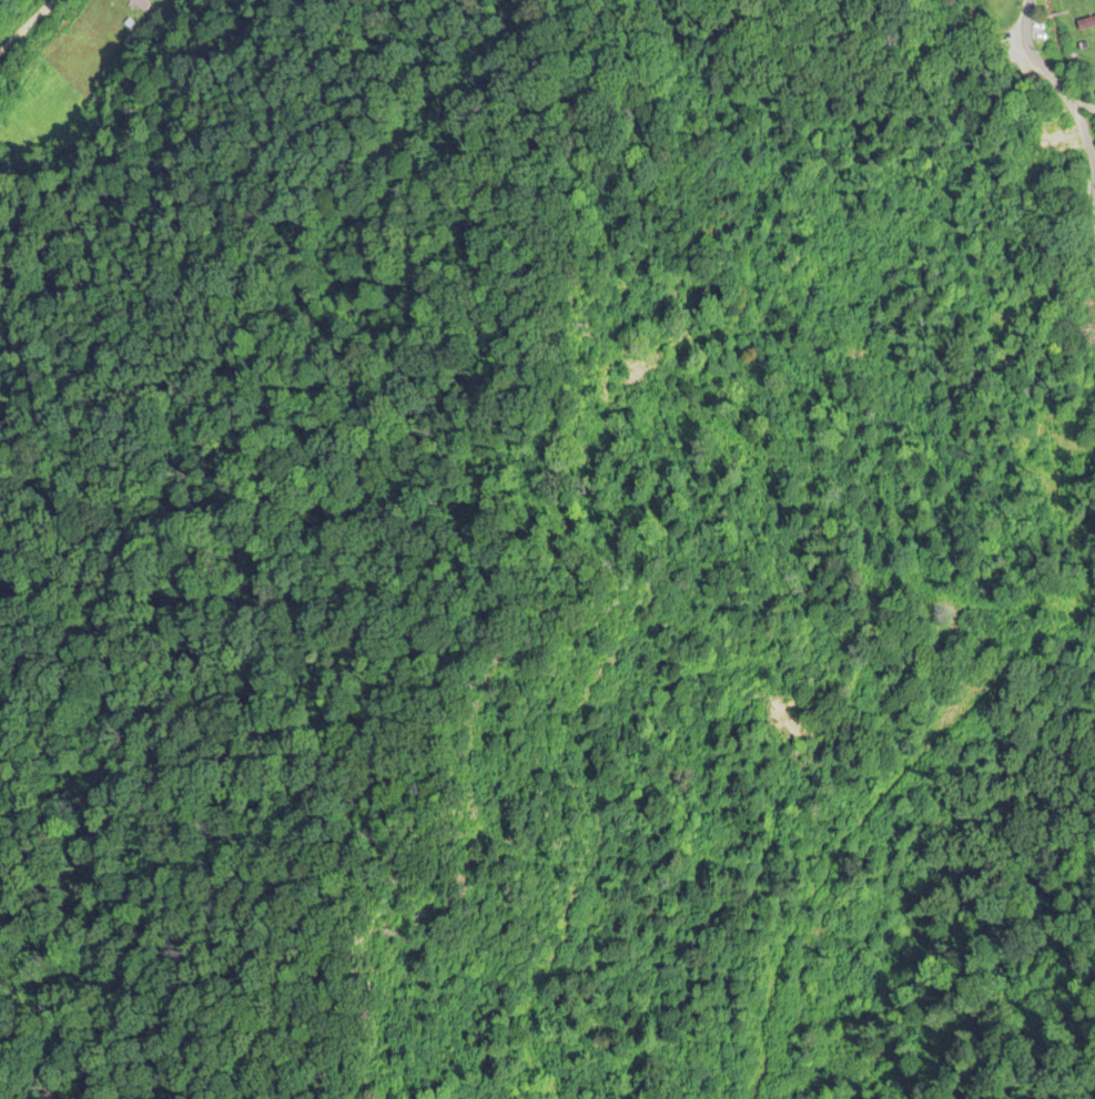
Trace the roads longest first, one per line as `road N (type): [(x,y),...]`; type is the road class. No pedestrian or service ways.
road 1 (residential): [(1094,220),(1014,0)]

